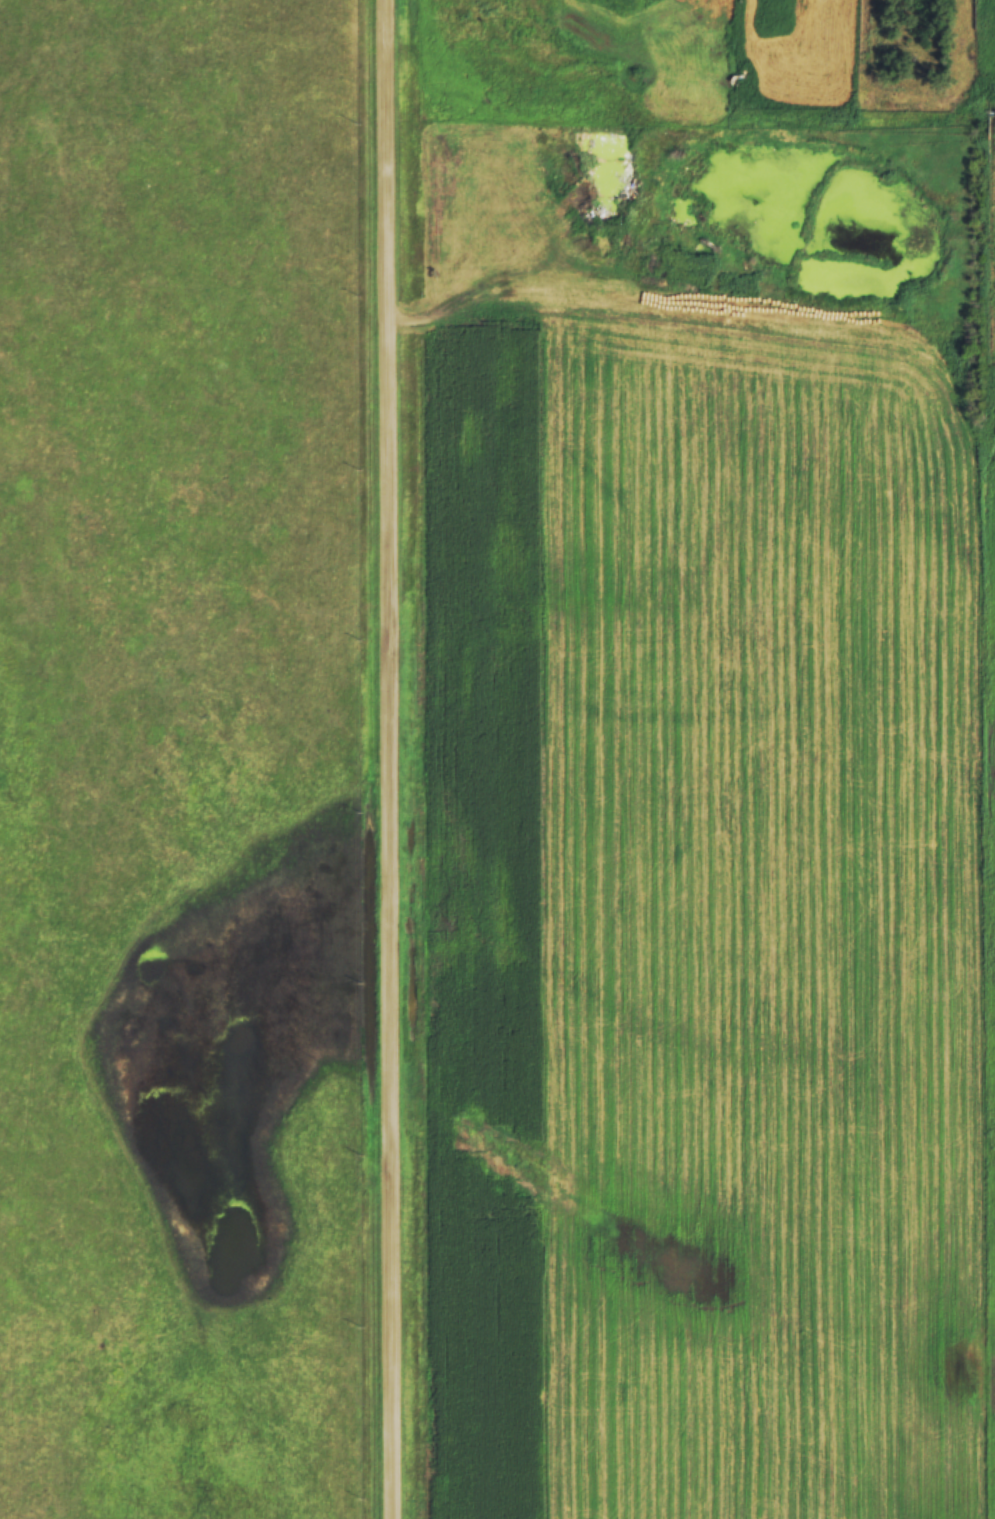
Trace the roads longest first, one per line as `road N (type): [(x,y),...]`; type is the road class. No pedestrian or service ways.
road 1 (residential): [(394,1518),(390,0)]

